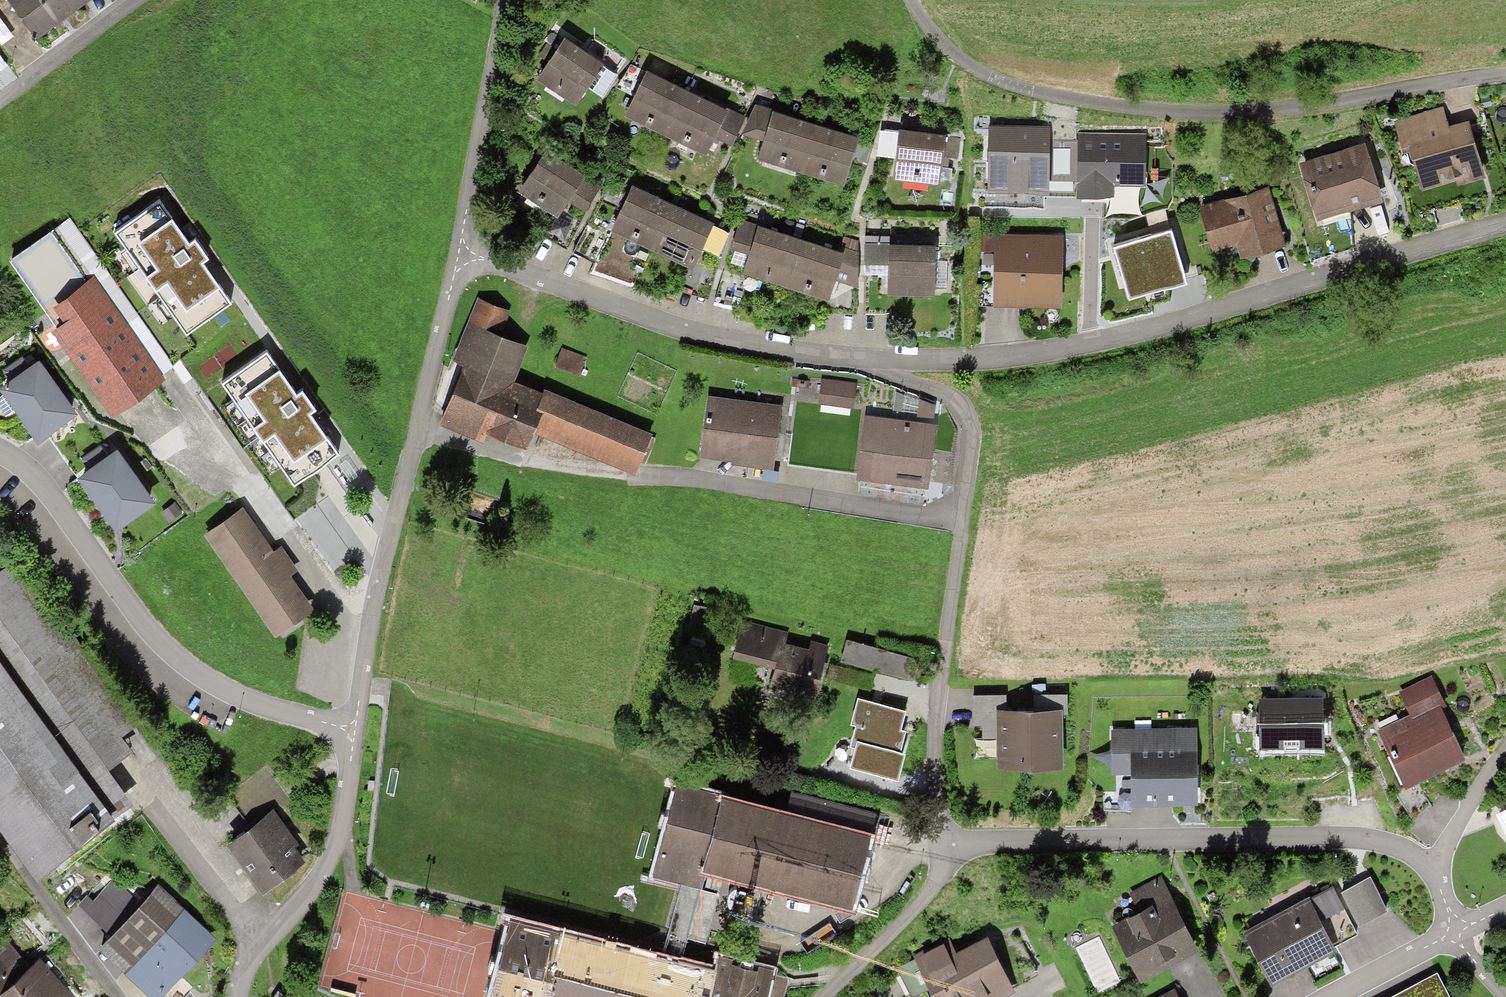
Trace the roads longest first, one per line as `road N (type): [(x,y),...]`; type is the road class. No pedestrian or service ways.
road 1 (residential): [(883,361),(1037,351),(1193,318),(1505,224)]
road 2 (track): [(1505,76),(1244,111),(1135,109),(983,76),(938,44),(907,0)]
road 3 (residential): [(415,433),(526,462),(960,523)]
road 4 (residential): [(1432,874),(1389,846),(942,847)]
road 5 (residential): [(349,731),(290,720),(216,693),(162,651),(25,467),(0,453)]
road 6 (residential): [(456,257),(708,333),(883,361)]
road 7 (residential): [(942,847),(940,708),(960,523)]
road 8 (residential): [(349,731),(415,433)]
road 9 (residential): [(236,996),(248,959),(308,892),(327,856),(339,822),(349,731)]
road 10 (residential): [(456,257),(501,0)]
road 11 (residential): [(960,523),(972,432),(958,402),(883,361)]
road 12 (residential): [(824,996),(920,896),(942,865),(942,847)]
road 13 (residential): [(415,433),(456,257)]
road 14 (residential): [(0,94),(132,0)]
road 15 (residential): [(1505,748),(1440,846),(1432,874)]
road 16 (residential): [(1337,996),(1454,935)]

